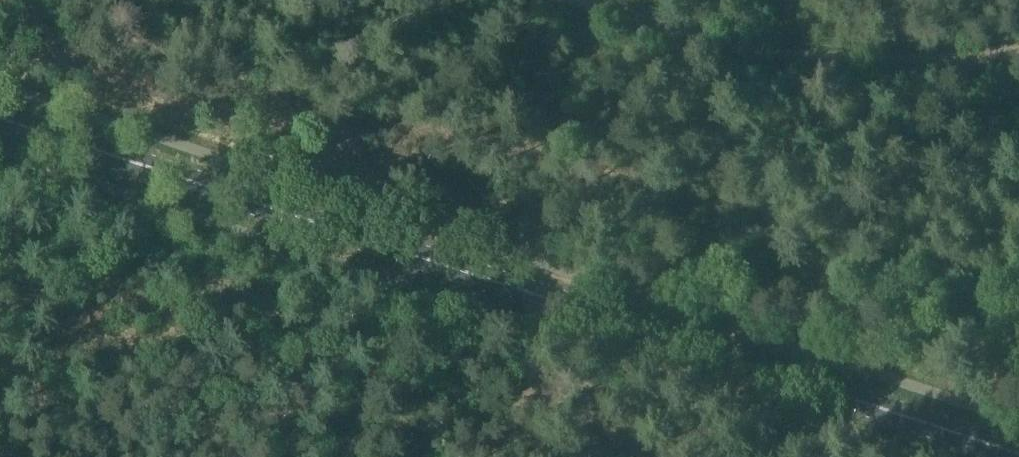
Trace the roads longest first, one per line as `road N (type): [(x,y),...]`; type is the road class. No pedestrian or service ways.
road 1 (primary): [(1003,456),(0,127)]
road 2 (track): [(767,54),(947,62),(1018,49)]
road 3 (track): [(323,456),(411,285)]
road 4 (track): [(583,0),(767,54)]

